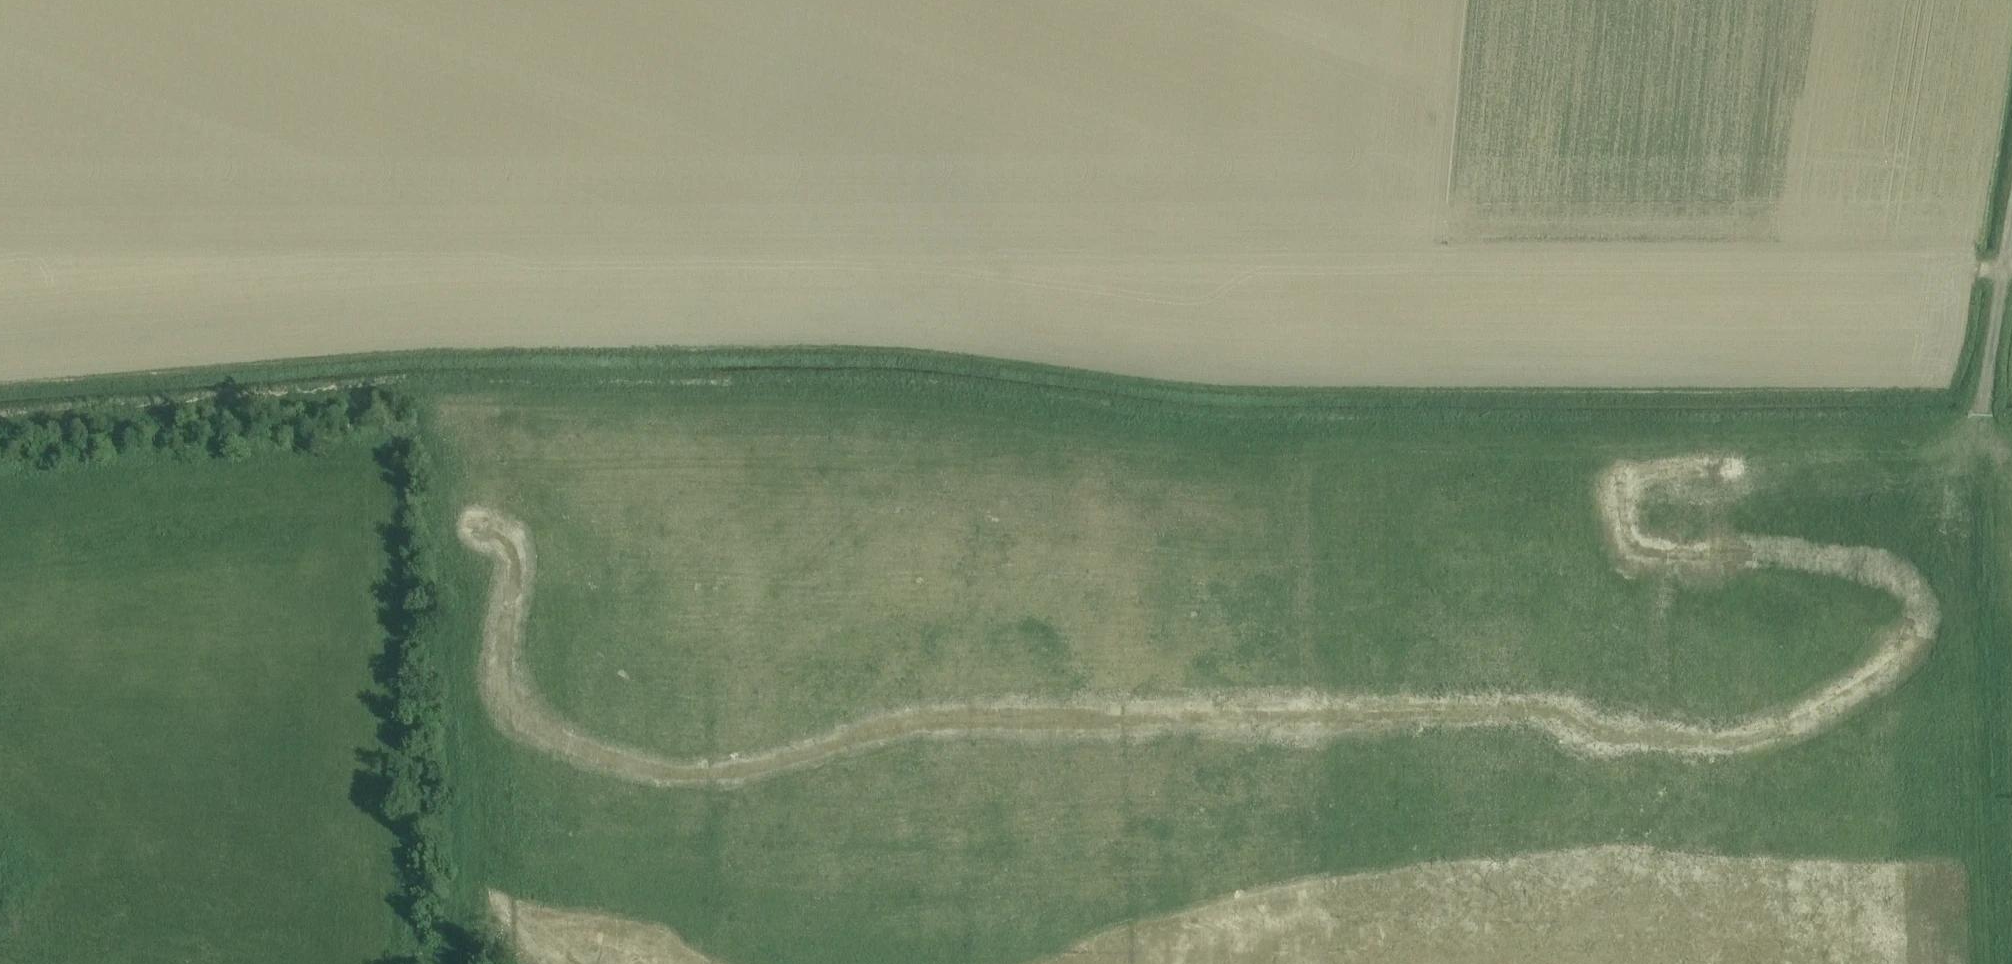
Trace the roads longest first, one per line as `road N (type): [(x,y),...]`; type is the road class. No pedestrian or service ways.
road 1 (track): [(0,415),(417,390)]
road 2 (residential): [(1987,394),(2011,238)]

